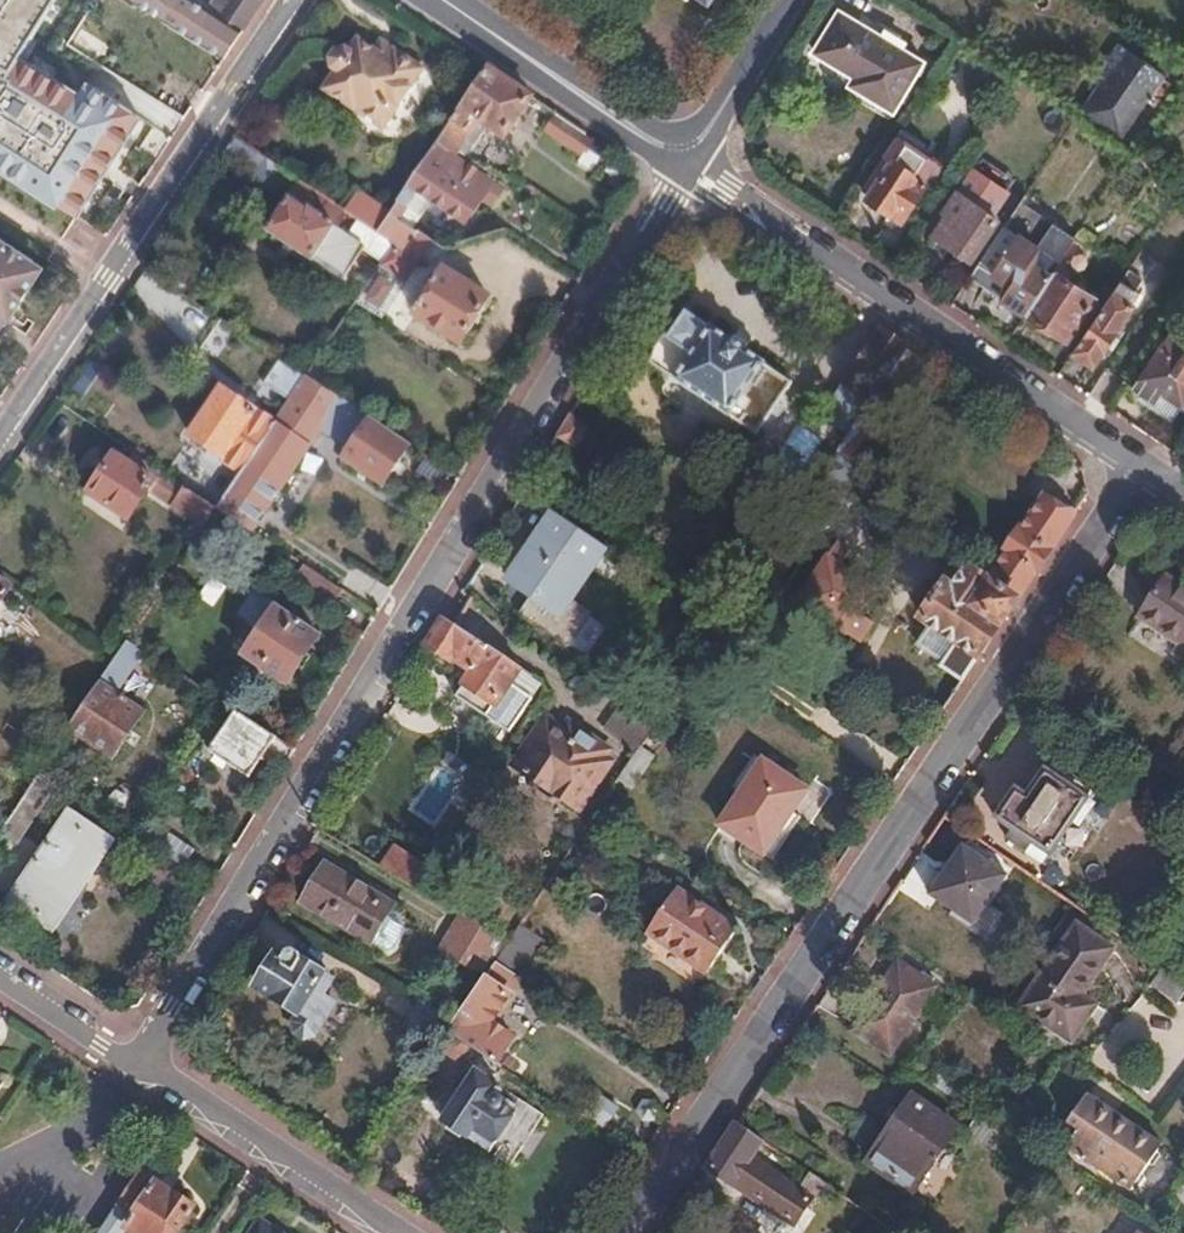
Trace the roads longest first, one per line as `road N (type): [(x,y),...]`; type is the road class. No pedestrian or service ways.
road 1 (residential): [(138,1069),(688,164)]
road 2 (residential): [(633,1232),(1143,465)]
road 3 (residential): [(1143,465),(688,164)]
road 4 (residential): [(298,0),(0,447)]
road 5 (residential): [(138,1069),(398,1232)]
road 6 (secondary): [(439,0),(688,164)]
road 7 (secondary): [(688,164),(788,0)]
road 8 (residential): [(0,979),(138,1069)]

